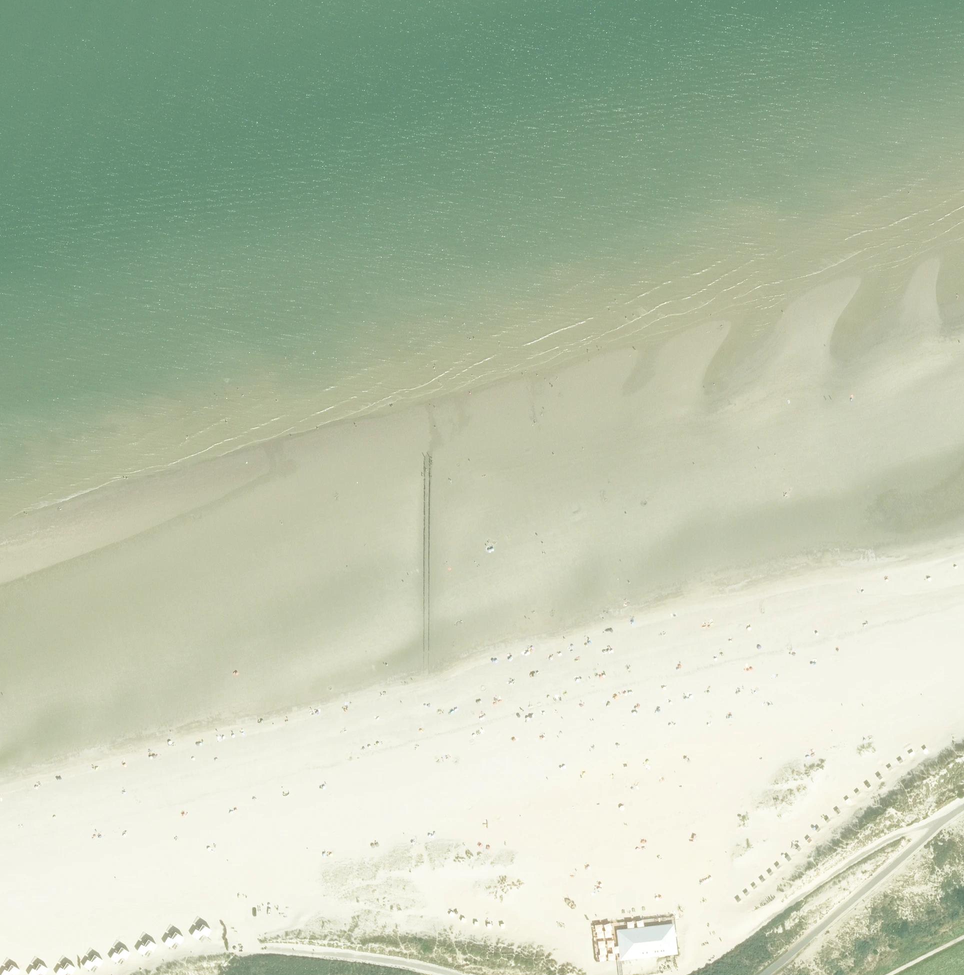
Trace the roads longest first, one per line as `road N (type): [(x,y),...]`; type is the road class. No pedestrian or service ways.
road 1 (track): [(681,974),(874,848),(940,824)]
road 2 (track): [(256,949),(449,974)]

